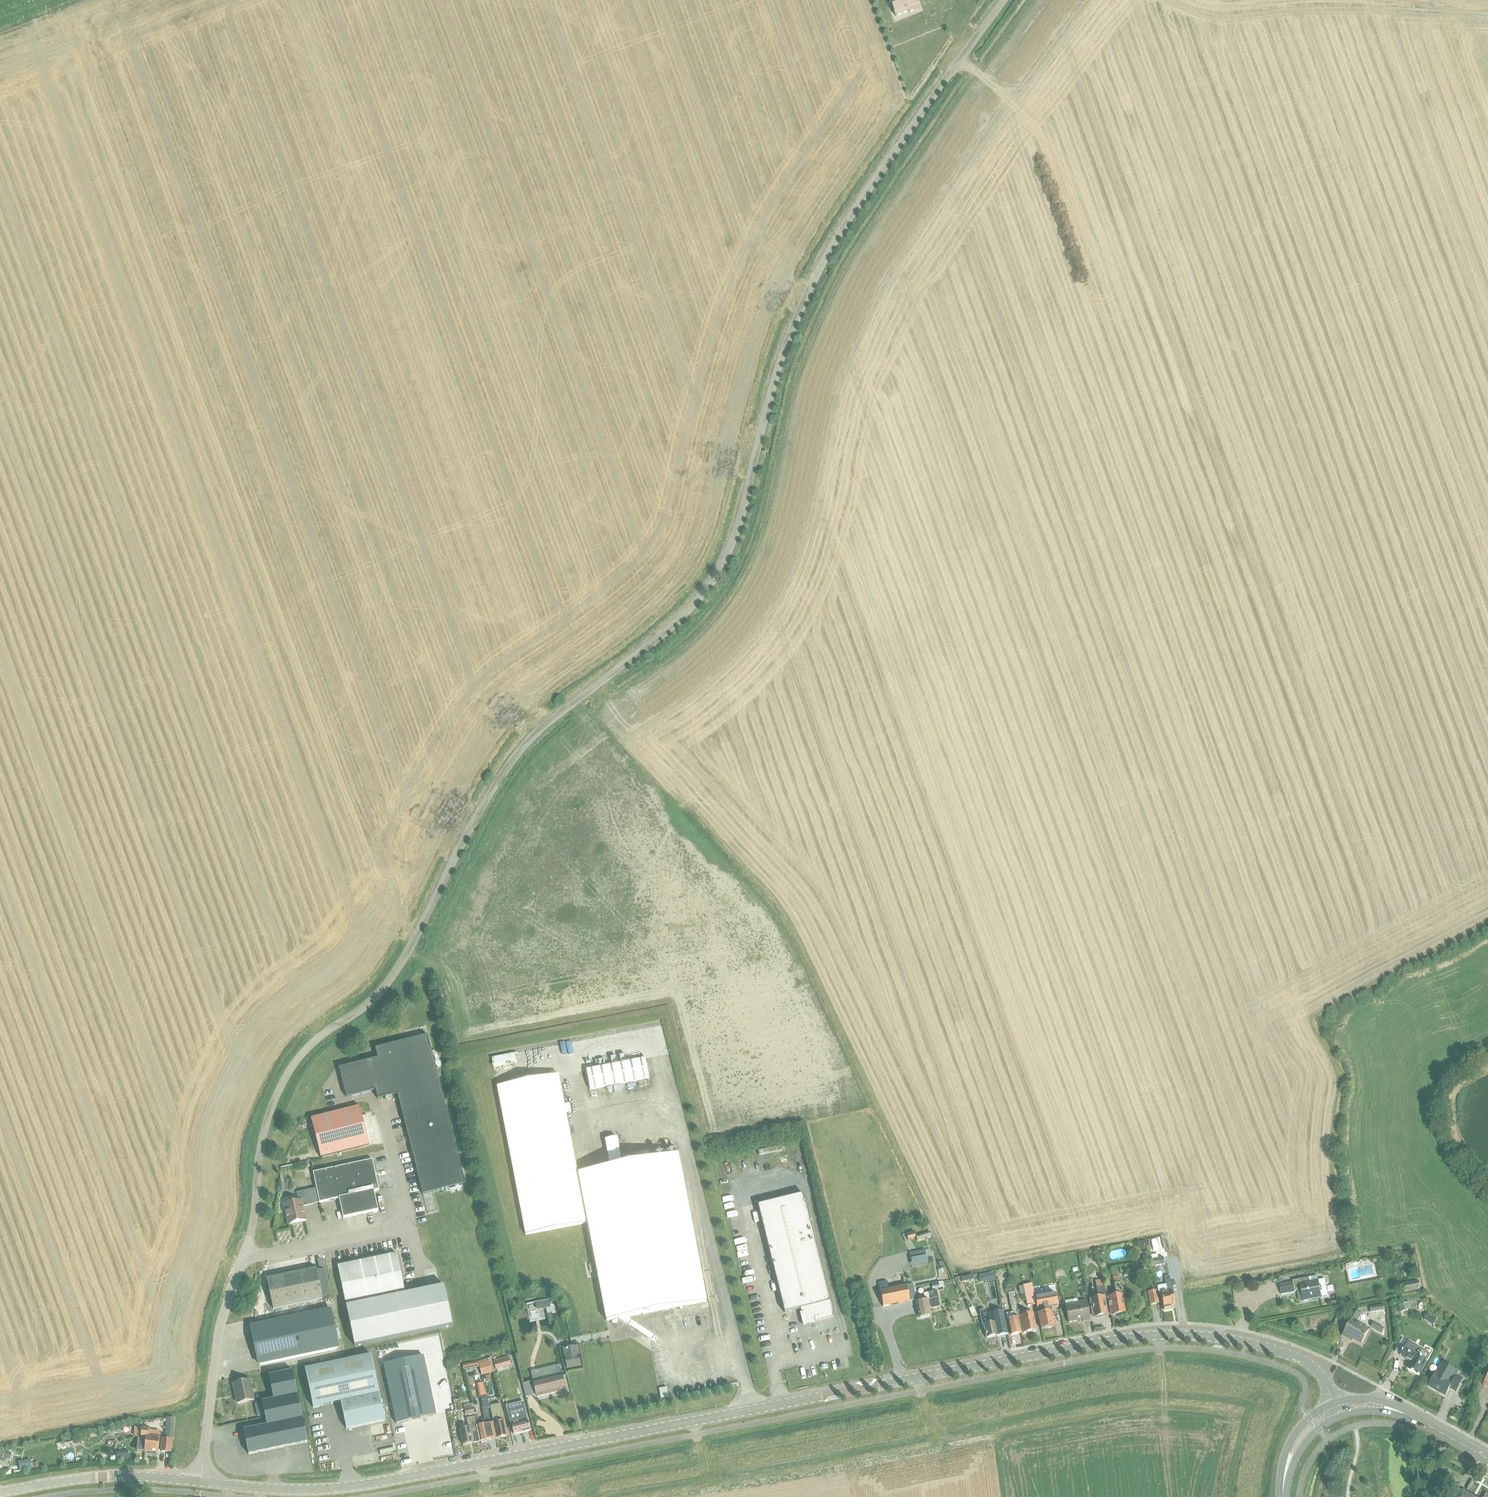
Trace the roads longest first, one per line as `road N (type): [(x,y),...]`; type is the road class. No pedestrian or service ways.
road 1 (track): [(249,1236),(263,1130),(296,1061),(385,987),(480,809),(528,741),(641,653),(711,583),(738,528),(776,377),(815,277),(1003,0)]
road 2 (tertiary): [(1333,1403),(1322,1378),(1288,1354),(1210,1337),(1139,1337),(349,1488),(200,1483)]
road 3 (unclassified): [(200,1483),(220,1328),(244,1256)]
road 4 (tertiary): [(0,1493),(103,1477),(200,1483)]
road 5 (unclassified): [(244,1256),(409,1226)]

